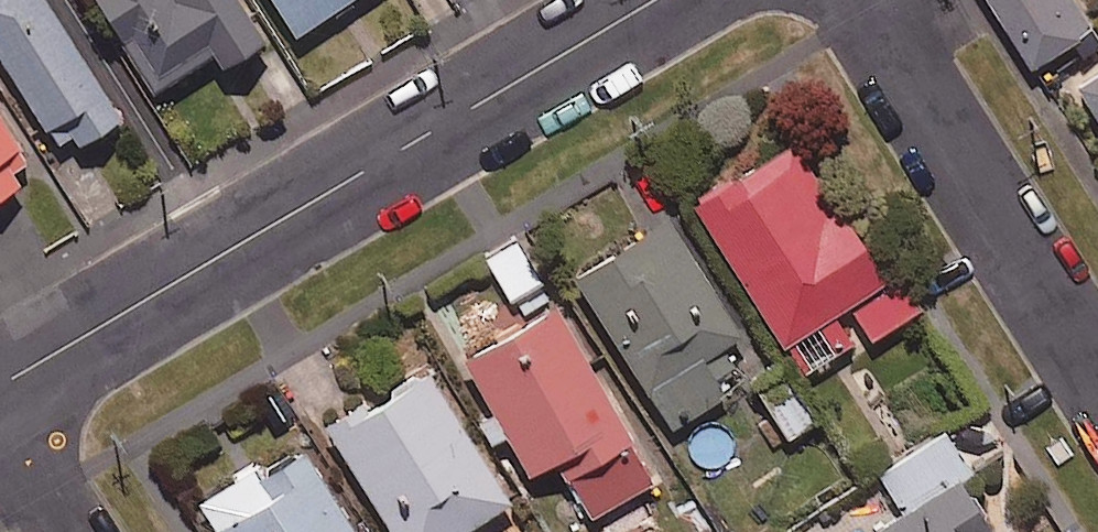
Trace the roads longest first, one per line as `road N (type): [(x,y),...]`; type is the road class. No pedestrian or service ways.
road 1 (residential): [(656,0),(0,386)]
road 2 (residential): [(872,0),(1097,361)]
road 3 (residential): [(0,423),(67,531)]

